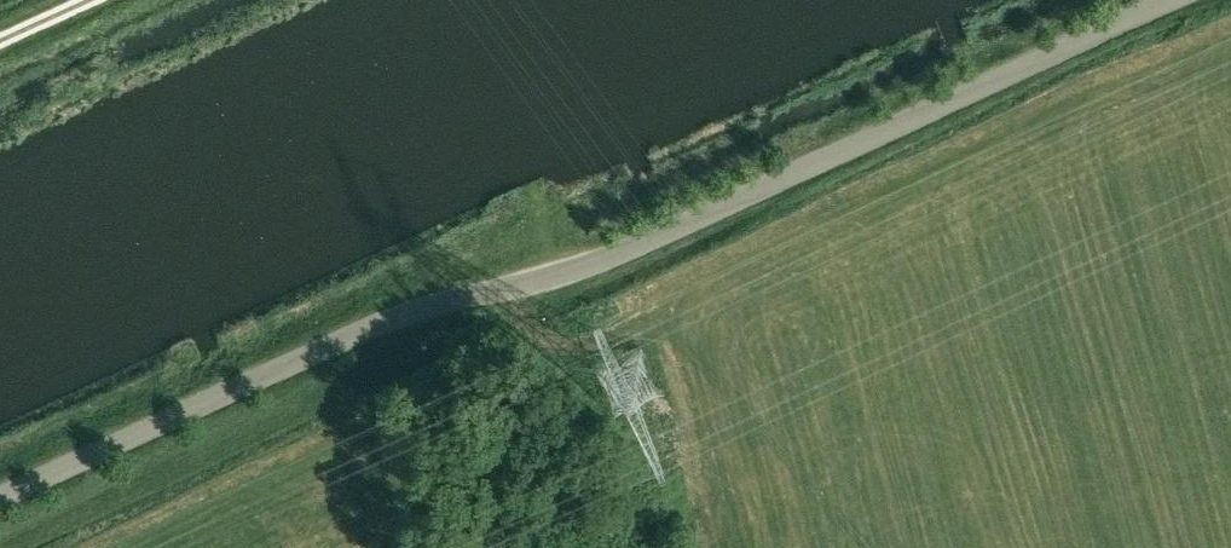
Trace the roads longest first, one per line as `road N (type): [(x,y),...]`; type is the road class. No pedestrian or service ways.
road 1 (unclassified): [(808,170),(589,270),(383,322),(0,500)]
road 2 (unclassified): [(808,170),(1179,0)]

